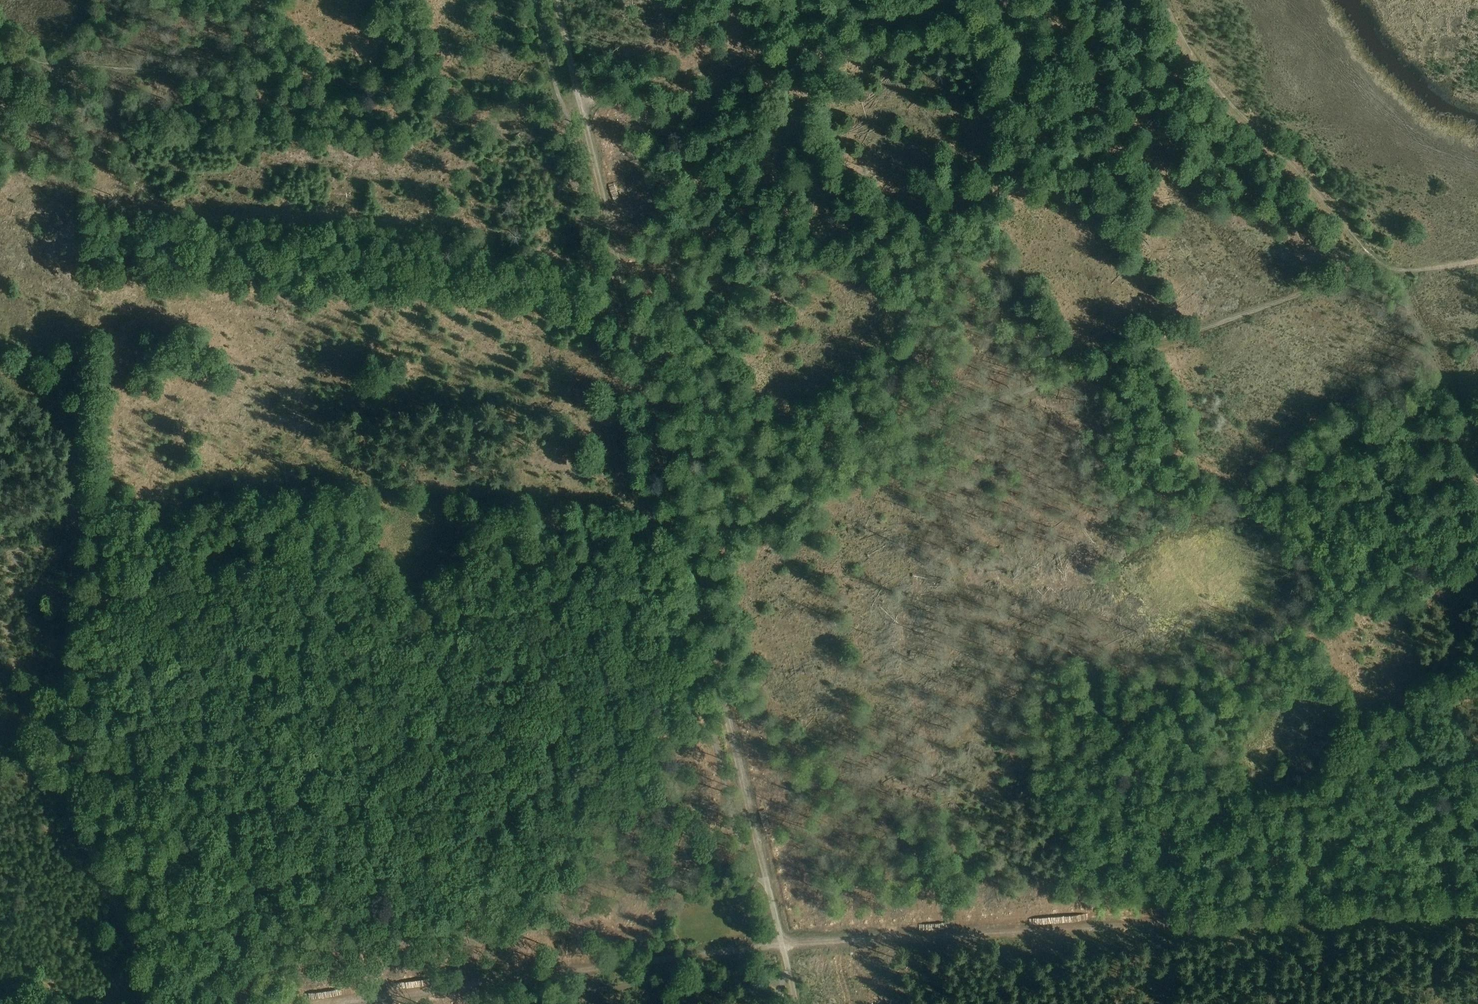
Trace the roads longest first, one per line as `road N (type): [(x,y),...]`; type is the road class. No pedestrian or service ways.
road 1 (track): [(80,508),(427,484),(662,513),(887,442),(1151,336),(1381,262)]
road 2 (track): [(323,1003),(783,943),(1477,906)]
road 3 (track): [(59,64),(85,280),(62,777),(102,873),(180,1003)]
road 4 (track): [(770,891),(556,0)]
road 5 (track): [(0,62),(580,103)]
road 6 (track): [(939,423),(938,637),(950,671),(1101,926)]
road 7 (track): [(1477,437),(1396,268)]

